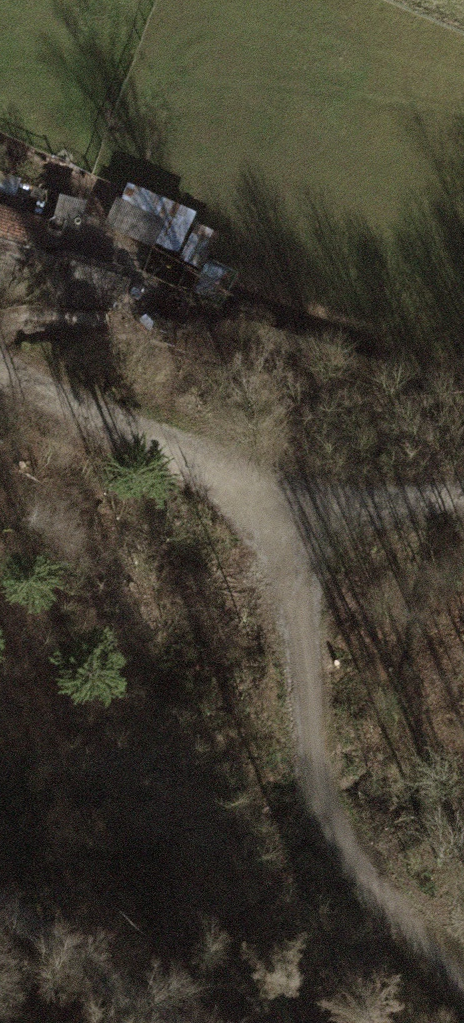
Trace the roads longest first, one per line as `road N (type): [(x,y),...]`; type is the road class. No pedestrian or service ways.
road 1 (track): [(294,507),(316,790),(463,980)]
road 2 (track): [(294,507),(0,387)]
road 3 (track): [(192,1022),(0,904)]
road 4 (track): [(463,497),(294,507)]

